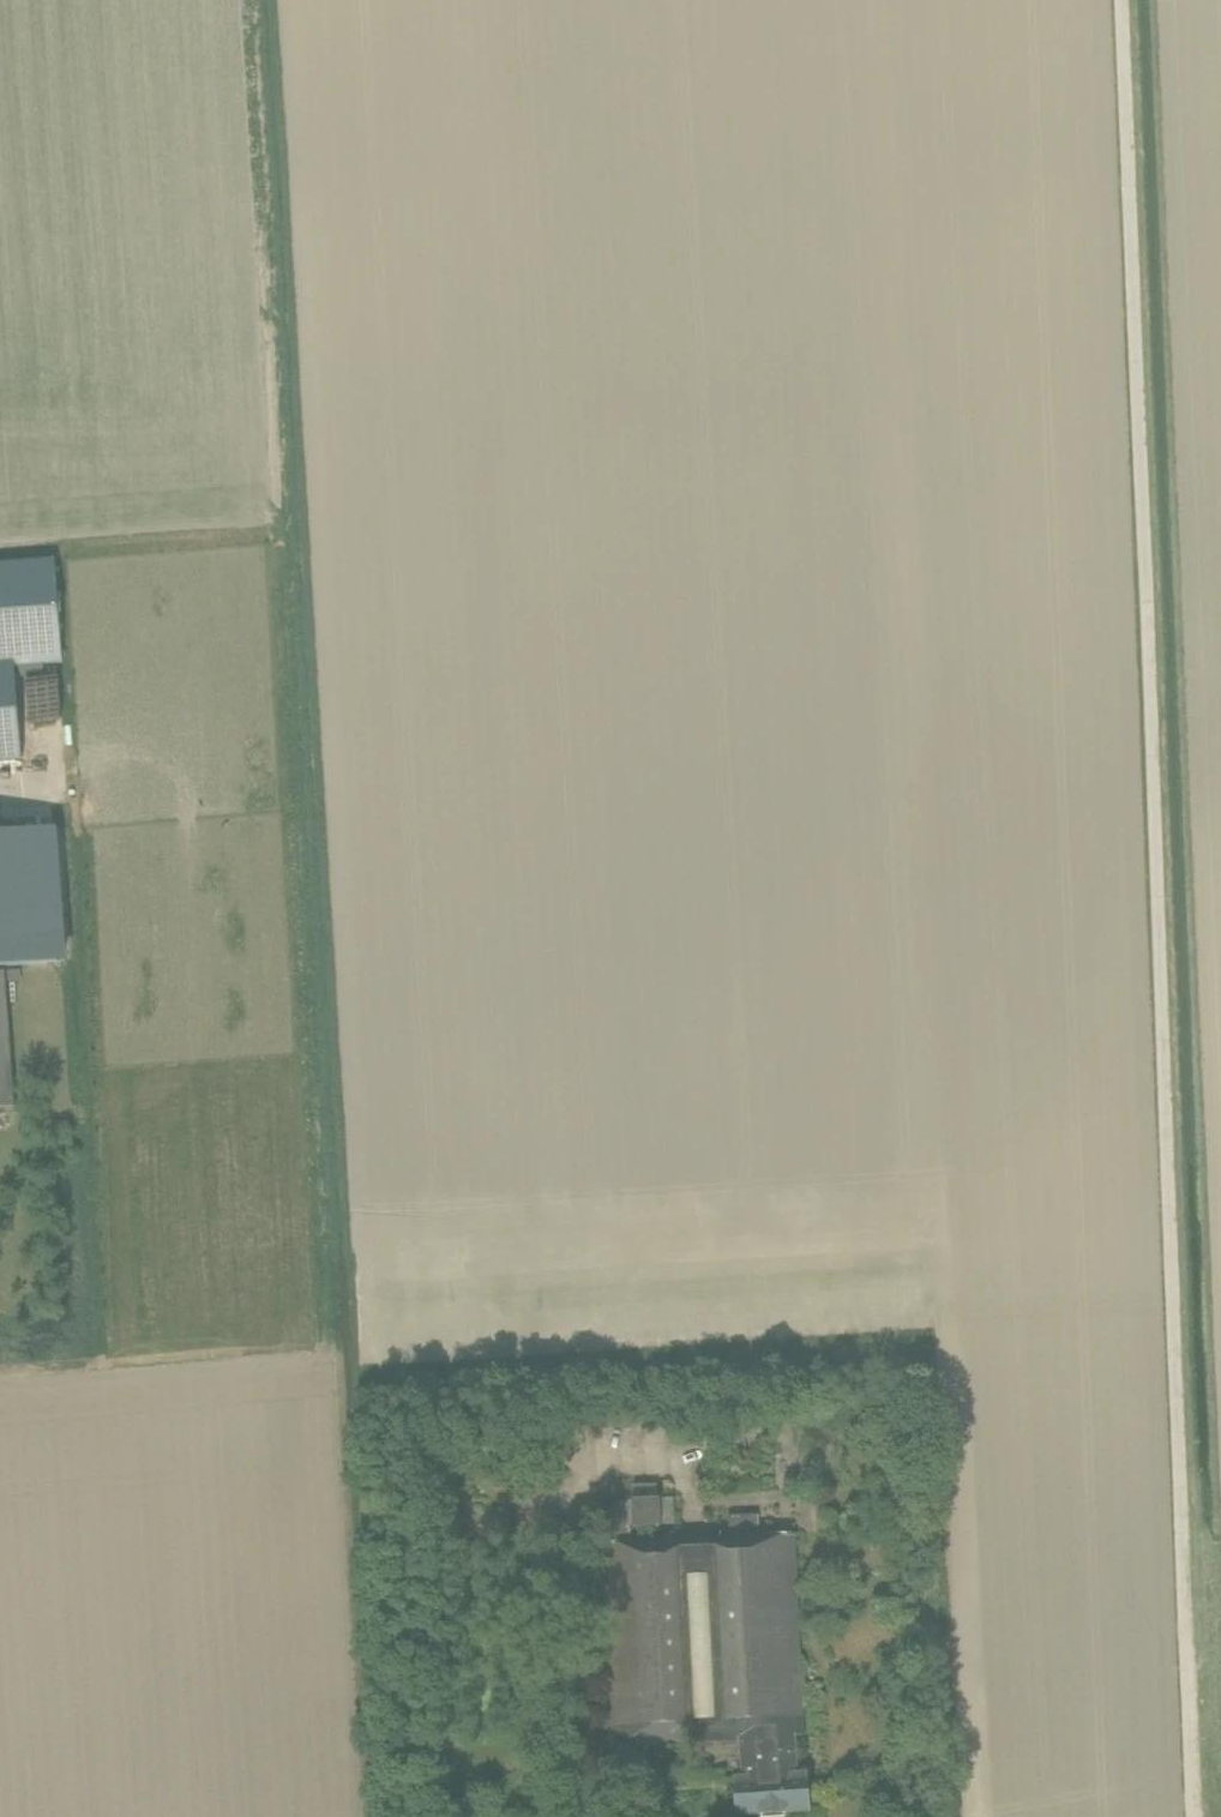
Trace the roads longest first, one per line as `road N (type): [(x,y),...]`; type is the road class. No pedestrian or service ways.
road 1 (track): [(1200,1816),(1129,0)]

